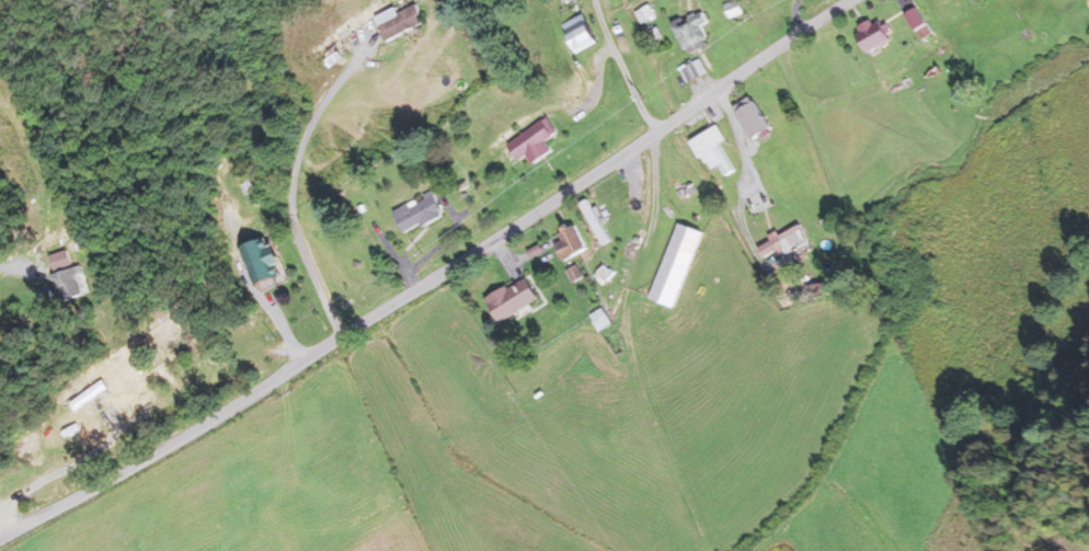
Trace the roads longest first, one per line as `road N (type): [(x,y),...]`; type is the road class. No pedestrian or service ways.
road 1 (residential): [(0,539),(123,479),(491,248),(853,0)]

